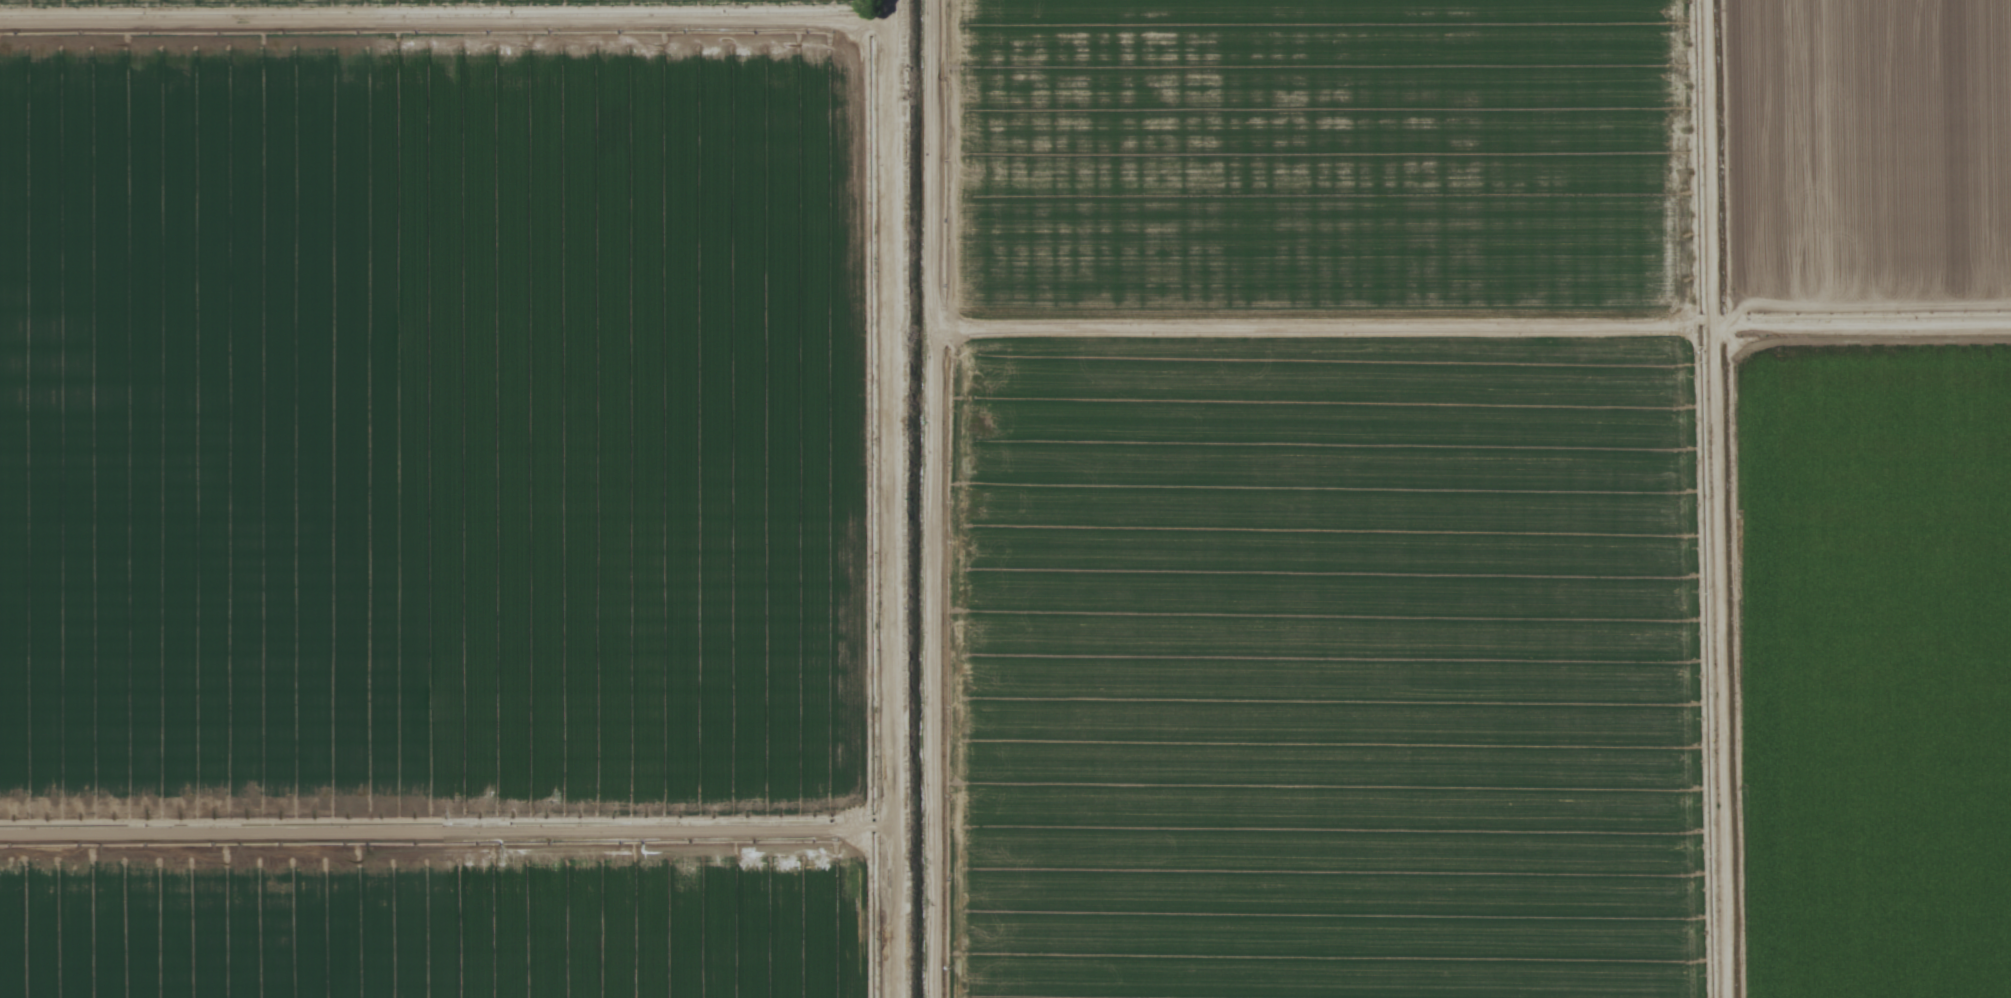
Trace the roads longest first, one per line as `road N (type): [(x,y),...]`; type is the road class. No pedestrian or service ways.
road 1 (residential): [(897,997),(896,0)]

